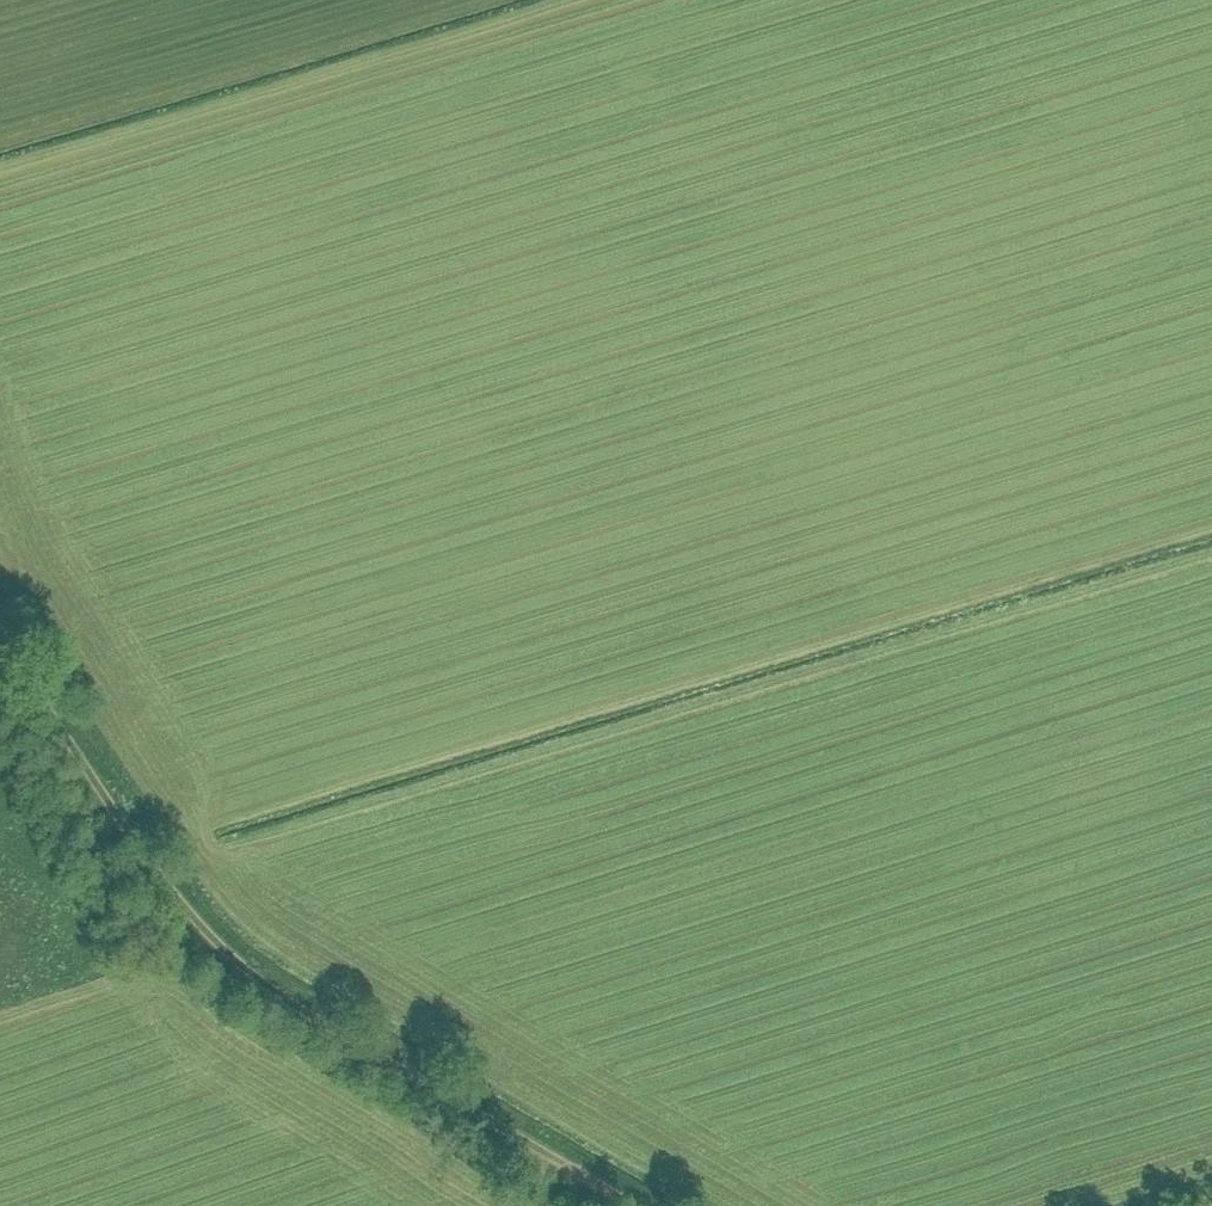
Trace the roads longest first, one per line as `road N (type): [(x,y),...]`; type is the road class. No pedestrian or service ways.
road 1 (track): [(0,637),(101,800),(242,969),(635,1205)]

